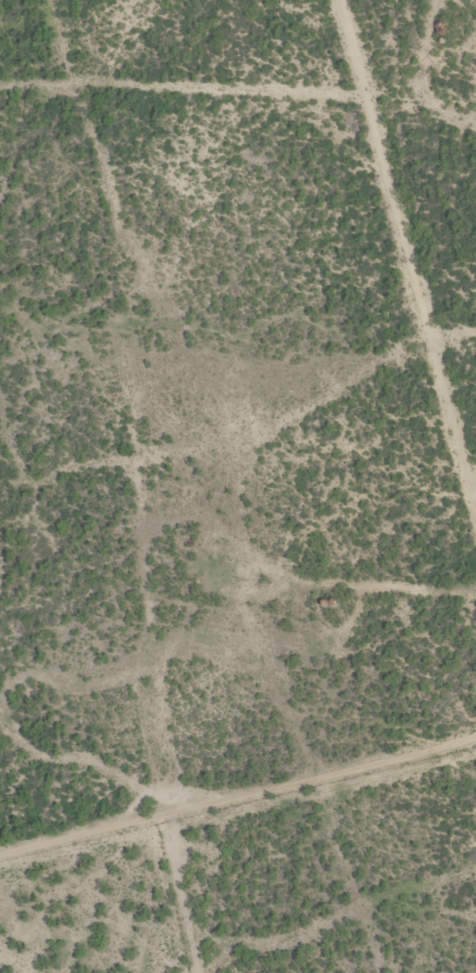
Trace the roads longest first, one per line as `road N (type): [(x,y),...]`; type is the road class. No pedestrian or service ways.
road 1 (residential): [(0,853),(475,738)]

